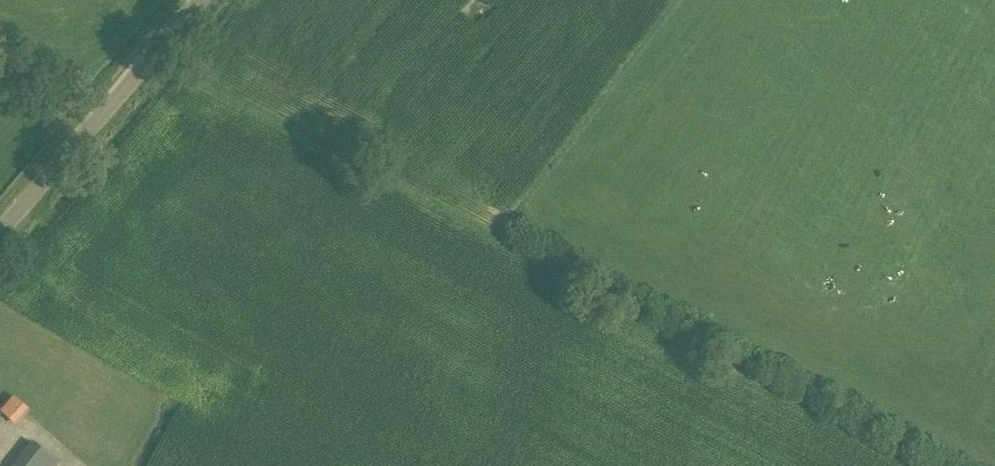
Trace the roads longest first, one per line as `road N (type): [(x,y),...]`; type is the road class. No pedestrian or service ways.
road 1 (unclassified): [(0,232),(200,0)]

